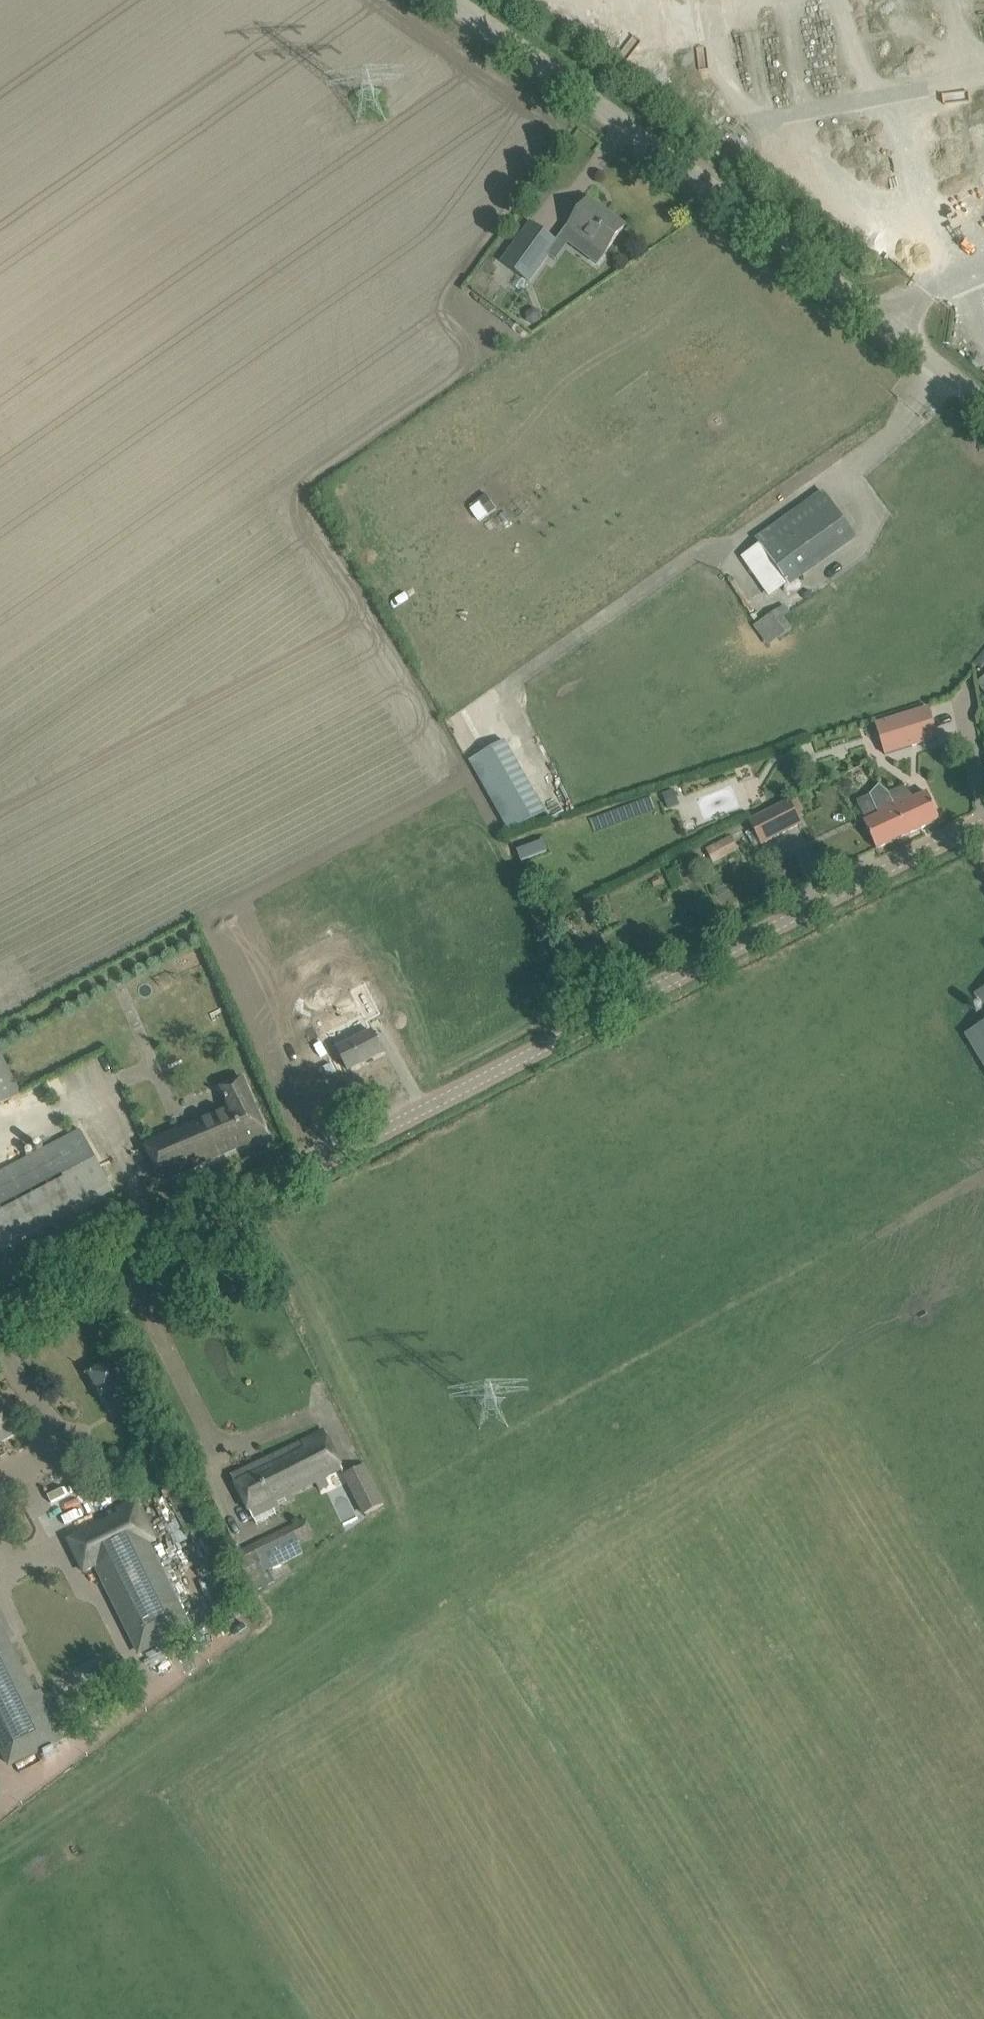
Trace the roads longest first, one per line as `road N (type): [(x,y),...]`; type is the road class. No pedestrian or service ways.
road 1 (tertiary): [(983,822),(0,1330)]
road 2 (unclassified): [(983,406),(673,160),(449,0)]

